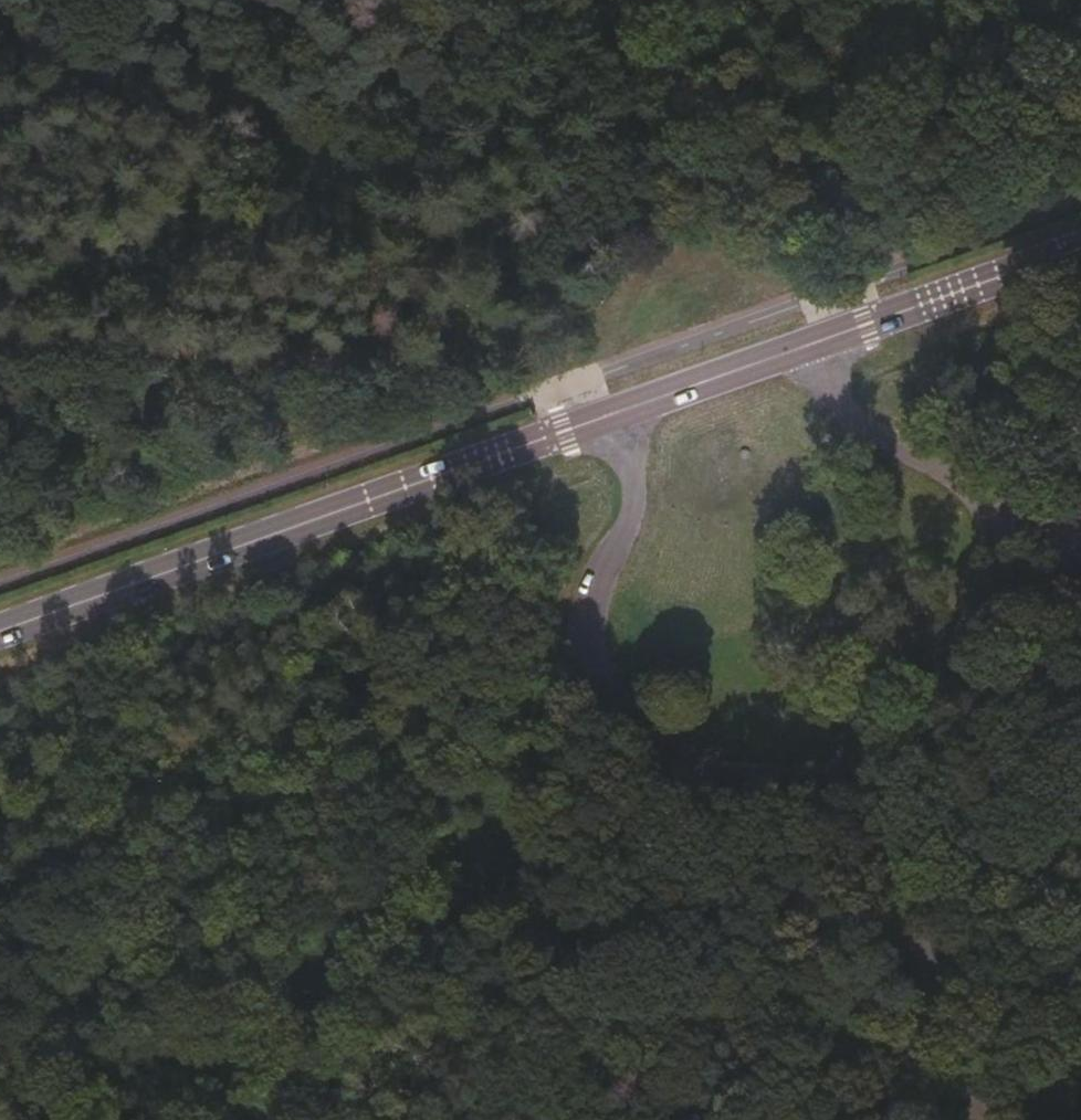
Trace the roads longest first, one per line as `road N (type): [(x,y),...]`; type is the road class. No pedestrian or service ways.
road 1 (unclassified): [(625,408),(633,478),(589,584),(625,683),(704,753),(813,765),(873,755),(934,714),(972,639),(981,557),(975,501),(906,447),(838,411),(810,344)]
road 2 (track): [(0,1093),(589,584)]
road 3 (primary): [(0,631),(625,408)]
road 4 (track): [(0,323),(550,350),(625,408)]
road 5 (track): [(0,22),(581,294)]
road 6 (track): [(370,1119),(607,635)]
road 7 (track): [(873,755),(1001,1119)]
road 8 (track): [(386,0),(625,265)]
road 9 (primary): [(810,344),(1080,248)]
road 10 (primary): [(625,408),(810,344)]

